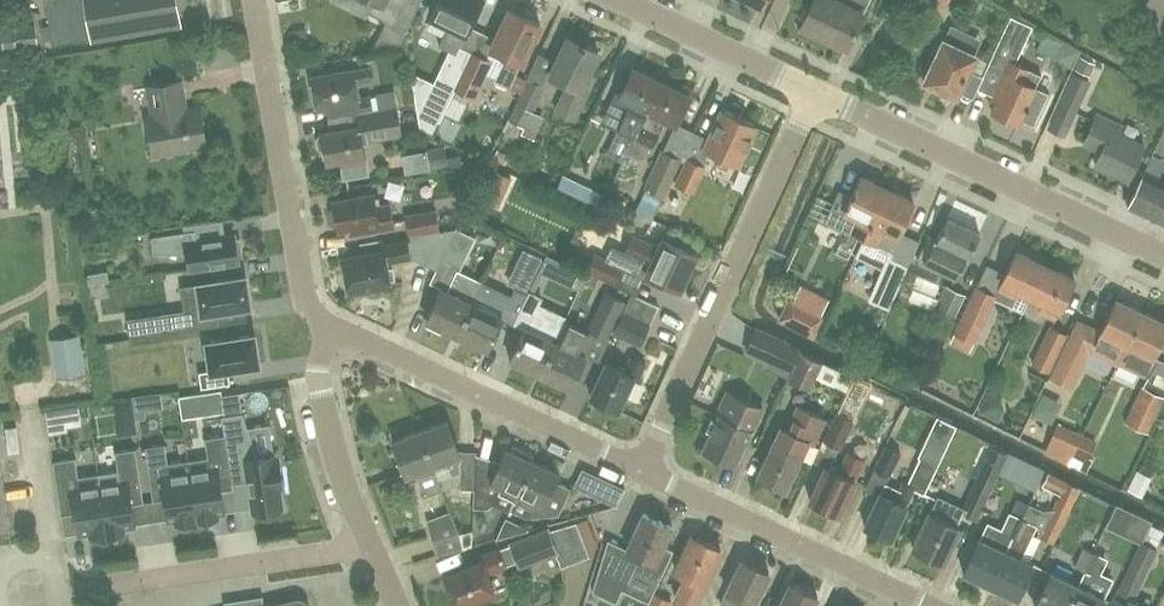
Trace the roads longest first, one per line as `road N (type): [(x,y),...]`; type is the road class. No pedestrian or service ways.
road 1 (residential): [(812,94),(640,471)]
road 2 (unclassified): [(1163,259),(812,94)]
road 3 (residential): [(328,329),(640,471)]
road 4 (residential): [(255,0),(305,304),(328,329)]
road 5 (residential): [(640,471),(924,605)]
road 6 (residential): [(328,329),(316,378),(337,467),(395,605)]
road 7 (unclassified): [(812,94),(619,0)]

